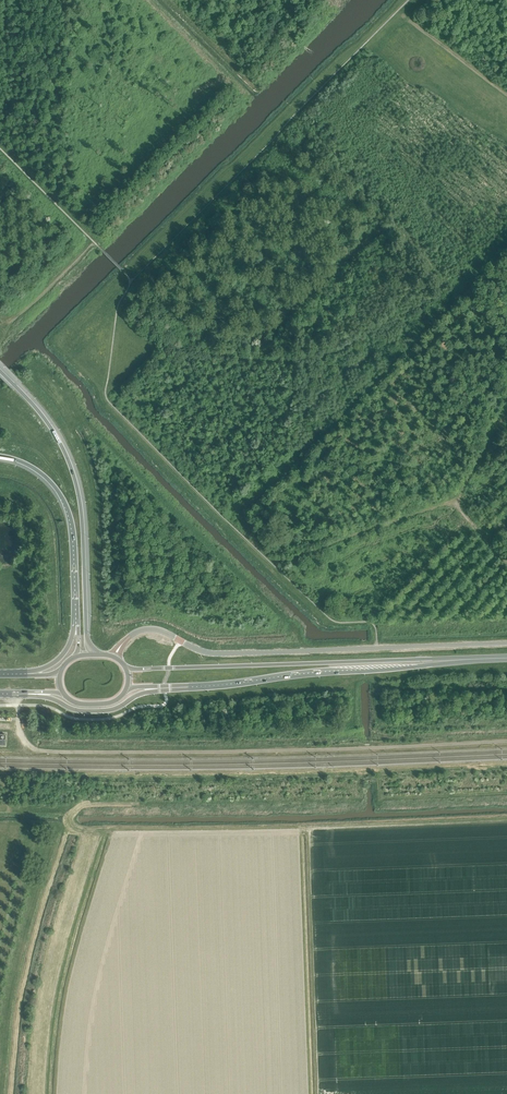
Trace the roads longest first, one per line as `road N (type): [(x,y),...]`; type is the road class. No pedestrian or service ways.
road 1 (track): [(506,741),(52,751),(27,742),(18,723)]
road 2 (unclassified): [(122,645),(149,629),(216,653),(506,644)]
road 3 (trunk): [(488,658),(125,667)]
road 4 (trunk): [(158,689),(488,658)]
road 5 (motorway): [(98,655),(87,639),(75,478),(39,409),(0,372)]
road 6 (track): [(506,409),(454,501),(271,564)]
road 7 (motorway): [(0,457),(47,478),(68,510),(78,625)]
road 8 (track): [(398,11),(506,93)]
road 9 (trunk): [(32,692),(99,711),(158,689)]

